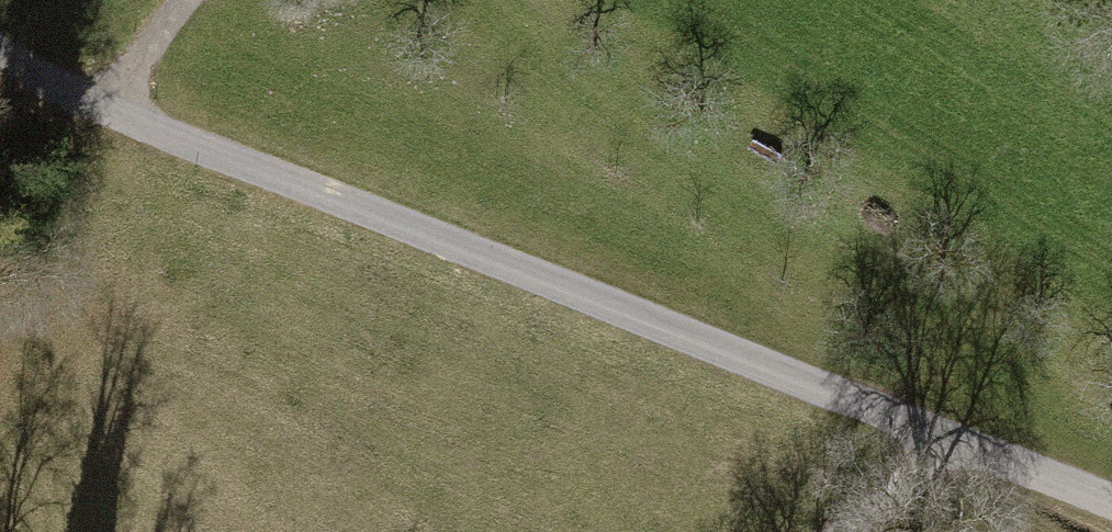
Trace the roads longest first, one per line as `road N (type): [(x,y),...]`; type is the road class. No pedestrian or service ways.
road 1 (track): [(949,442),(87,106),(0,49)]
road 2 (track): [(1111,504),(949,442)]
road 3 (track): [(949,442),(840,531)]
road 4 (track): [(87,106),(177,0)]

